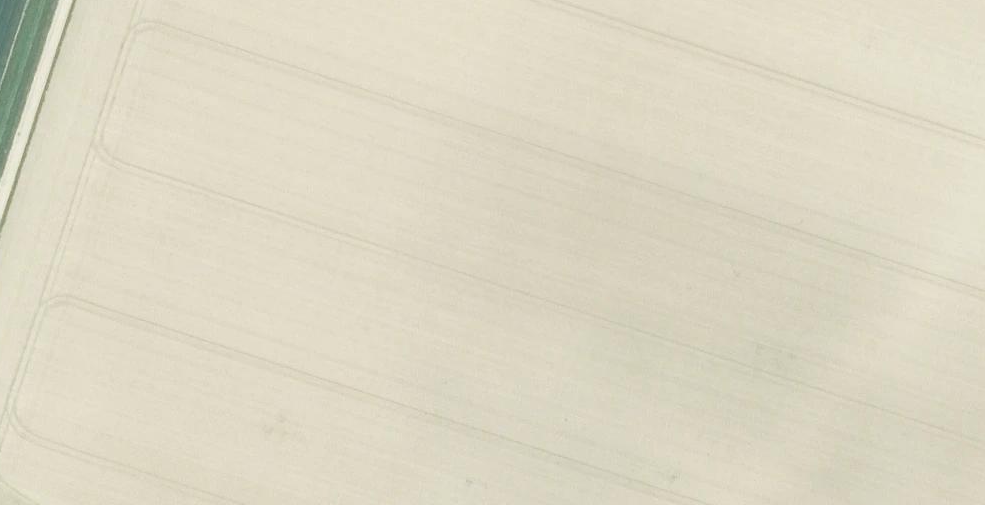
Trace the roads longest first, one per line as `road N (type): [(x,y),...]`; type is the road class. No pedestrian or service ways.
road 1 (track): [(71,0),(0,218)]

